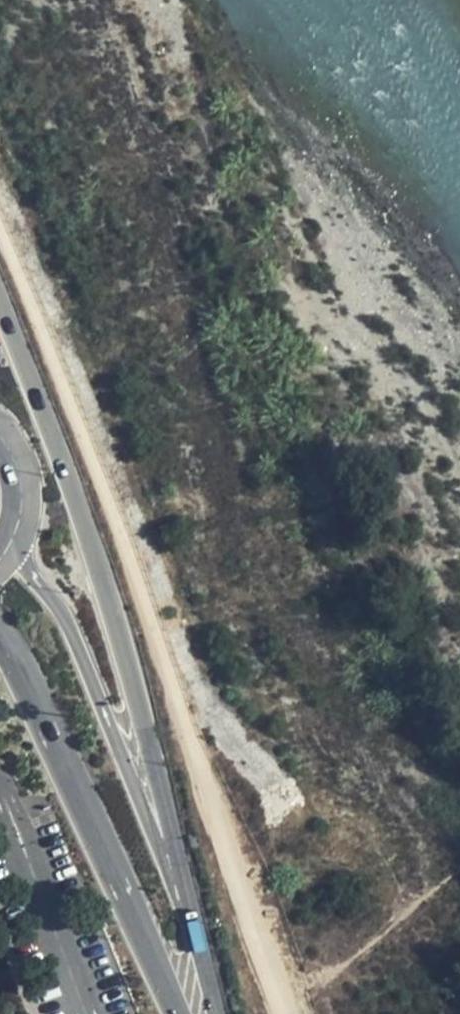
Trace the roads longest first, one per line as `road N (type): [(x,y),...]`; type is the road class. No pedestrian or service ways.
road 1 (secondary): [(181,875),(109,600),(0,302)]
road 2 (secondary): [(0,639),(181,1013)]
road 3 (secondary): [(181,875),(69,626),(13,540)]
road 4 (secondary): [(216,1013),(181,875)]

